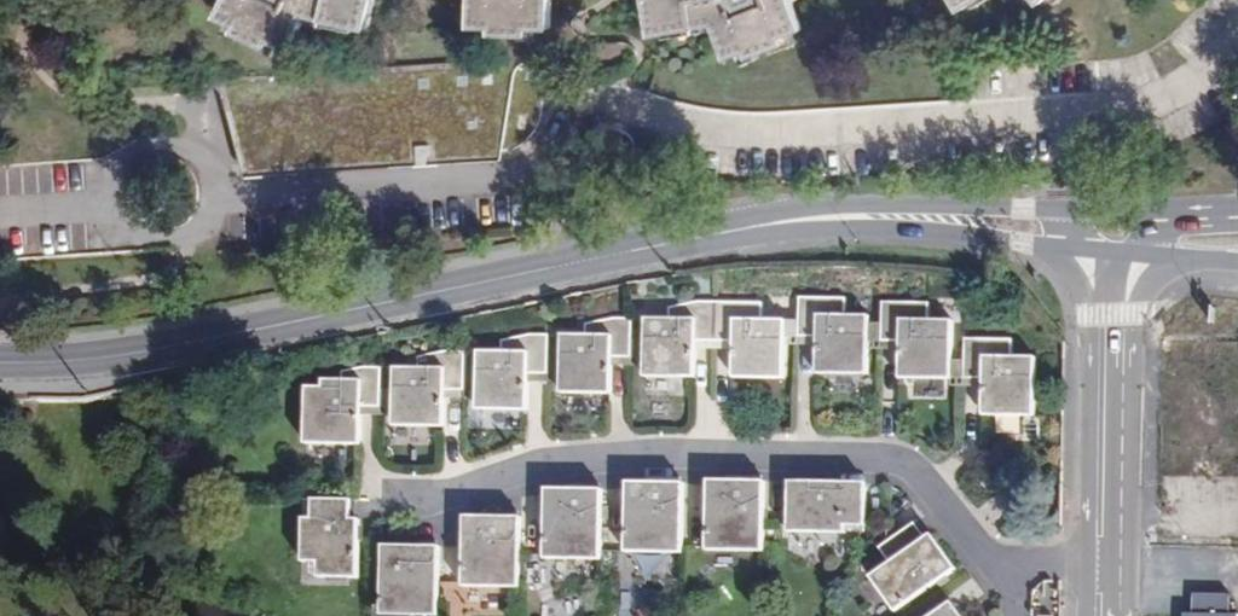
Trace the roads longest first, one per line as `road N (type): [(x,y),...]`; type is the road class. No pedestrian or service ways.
road 1 (primary): [(0,364),(156,353),(749,229),(882,220),(1119,230)]
road 2 (residential): [(1237,49),(1196,91),(1058,120),(646,138),(601,120)]
road 3 (residential): [(1010,563),(981,554),(913,472),(876,461),(596,458),(510,475),(416,506)]
road 4 (residential): [(1113,550),(1119,230)]

